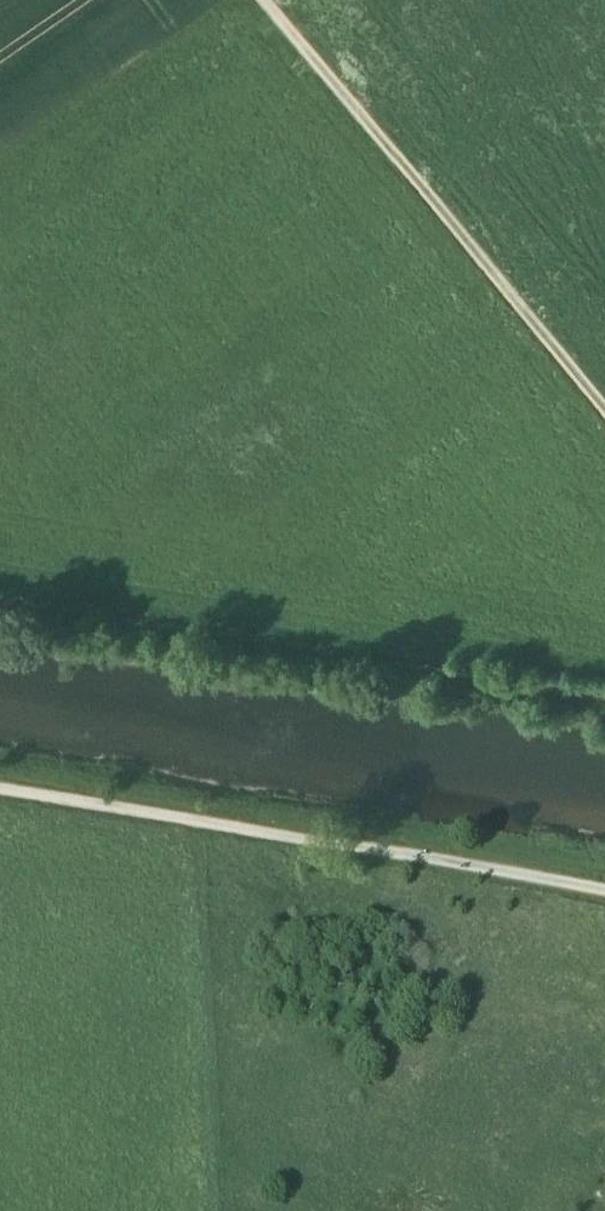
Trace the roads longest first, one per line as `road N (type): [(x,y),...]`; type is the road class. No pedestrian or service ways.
road 1 (track): [(0,796),(604,900)]
road 2 (track): [(604,401),(268,0)]

